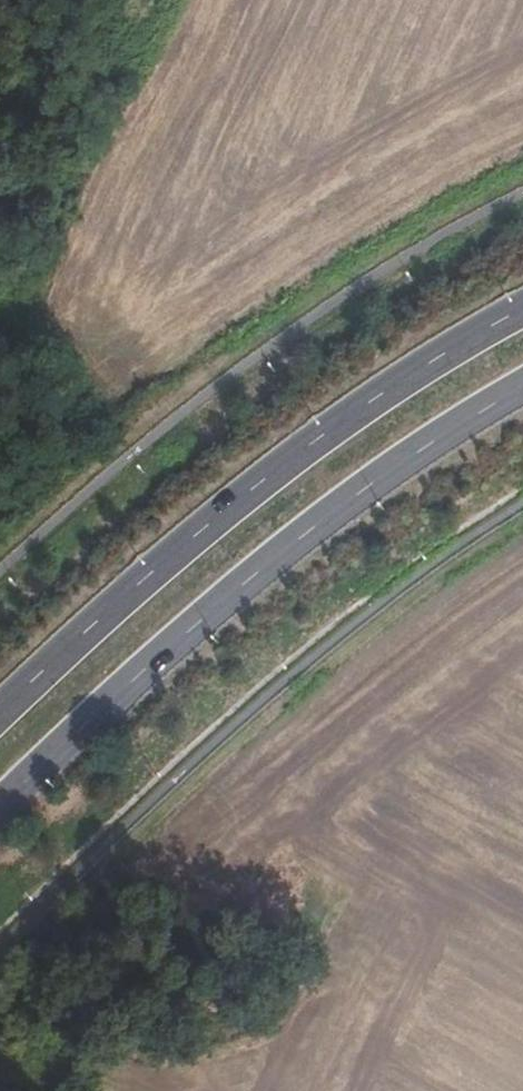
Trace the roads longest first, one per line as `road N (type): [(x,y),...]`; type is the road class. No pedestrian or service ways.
road 1 (secondary): [(0,807),(199,621),(306,534),(522,388)]
road 2 (secondary): [(522,310),(311,444),(0,710)]

